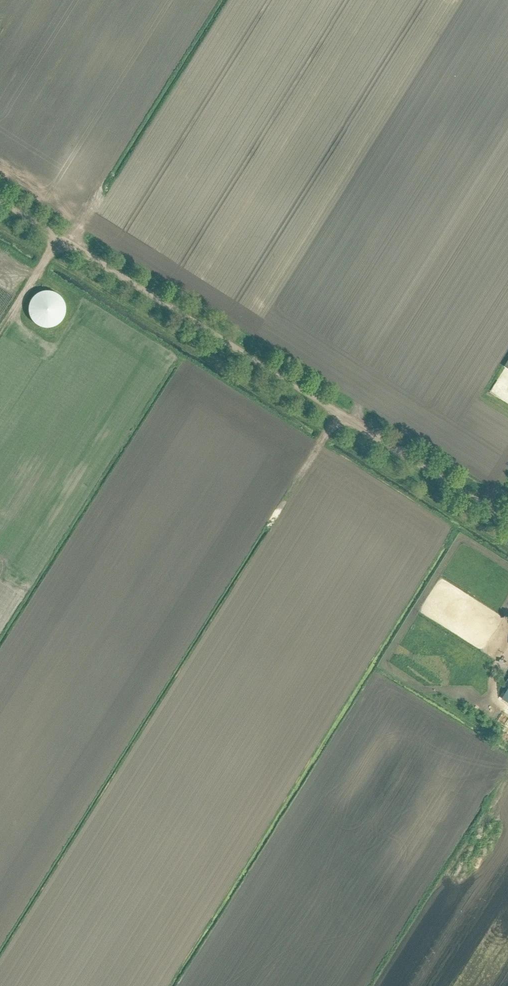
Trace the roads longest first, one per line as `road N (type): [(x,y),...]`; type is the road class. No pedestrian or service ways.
road 1 (unclassified): [(507,519),(0,201)]

